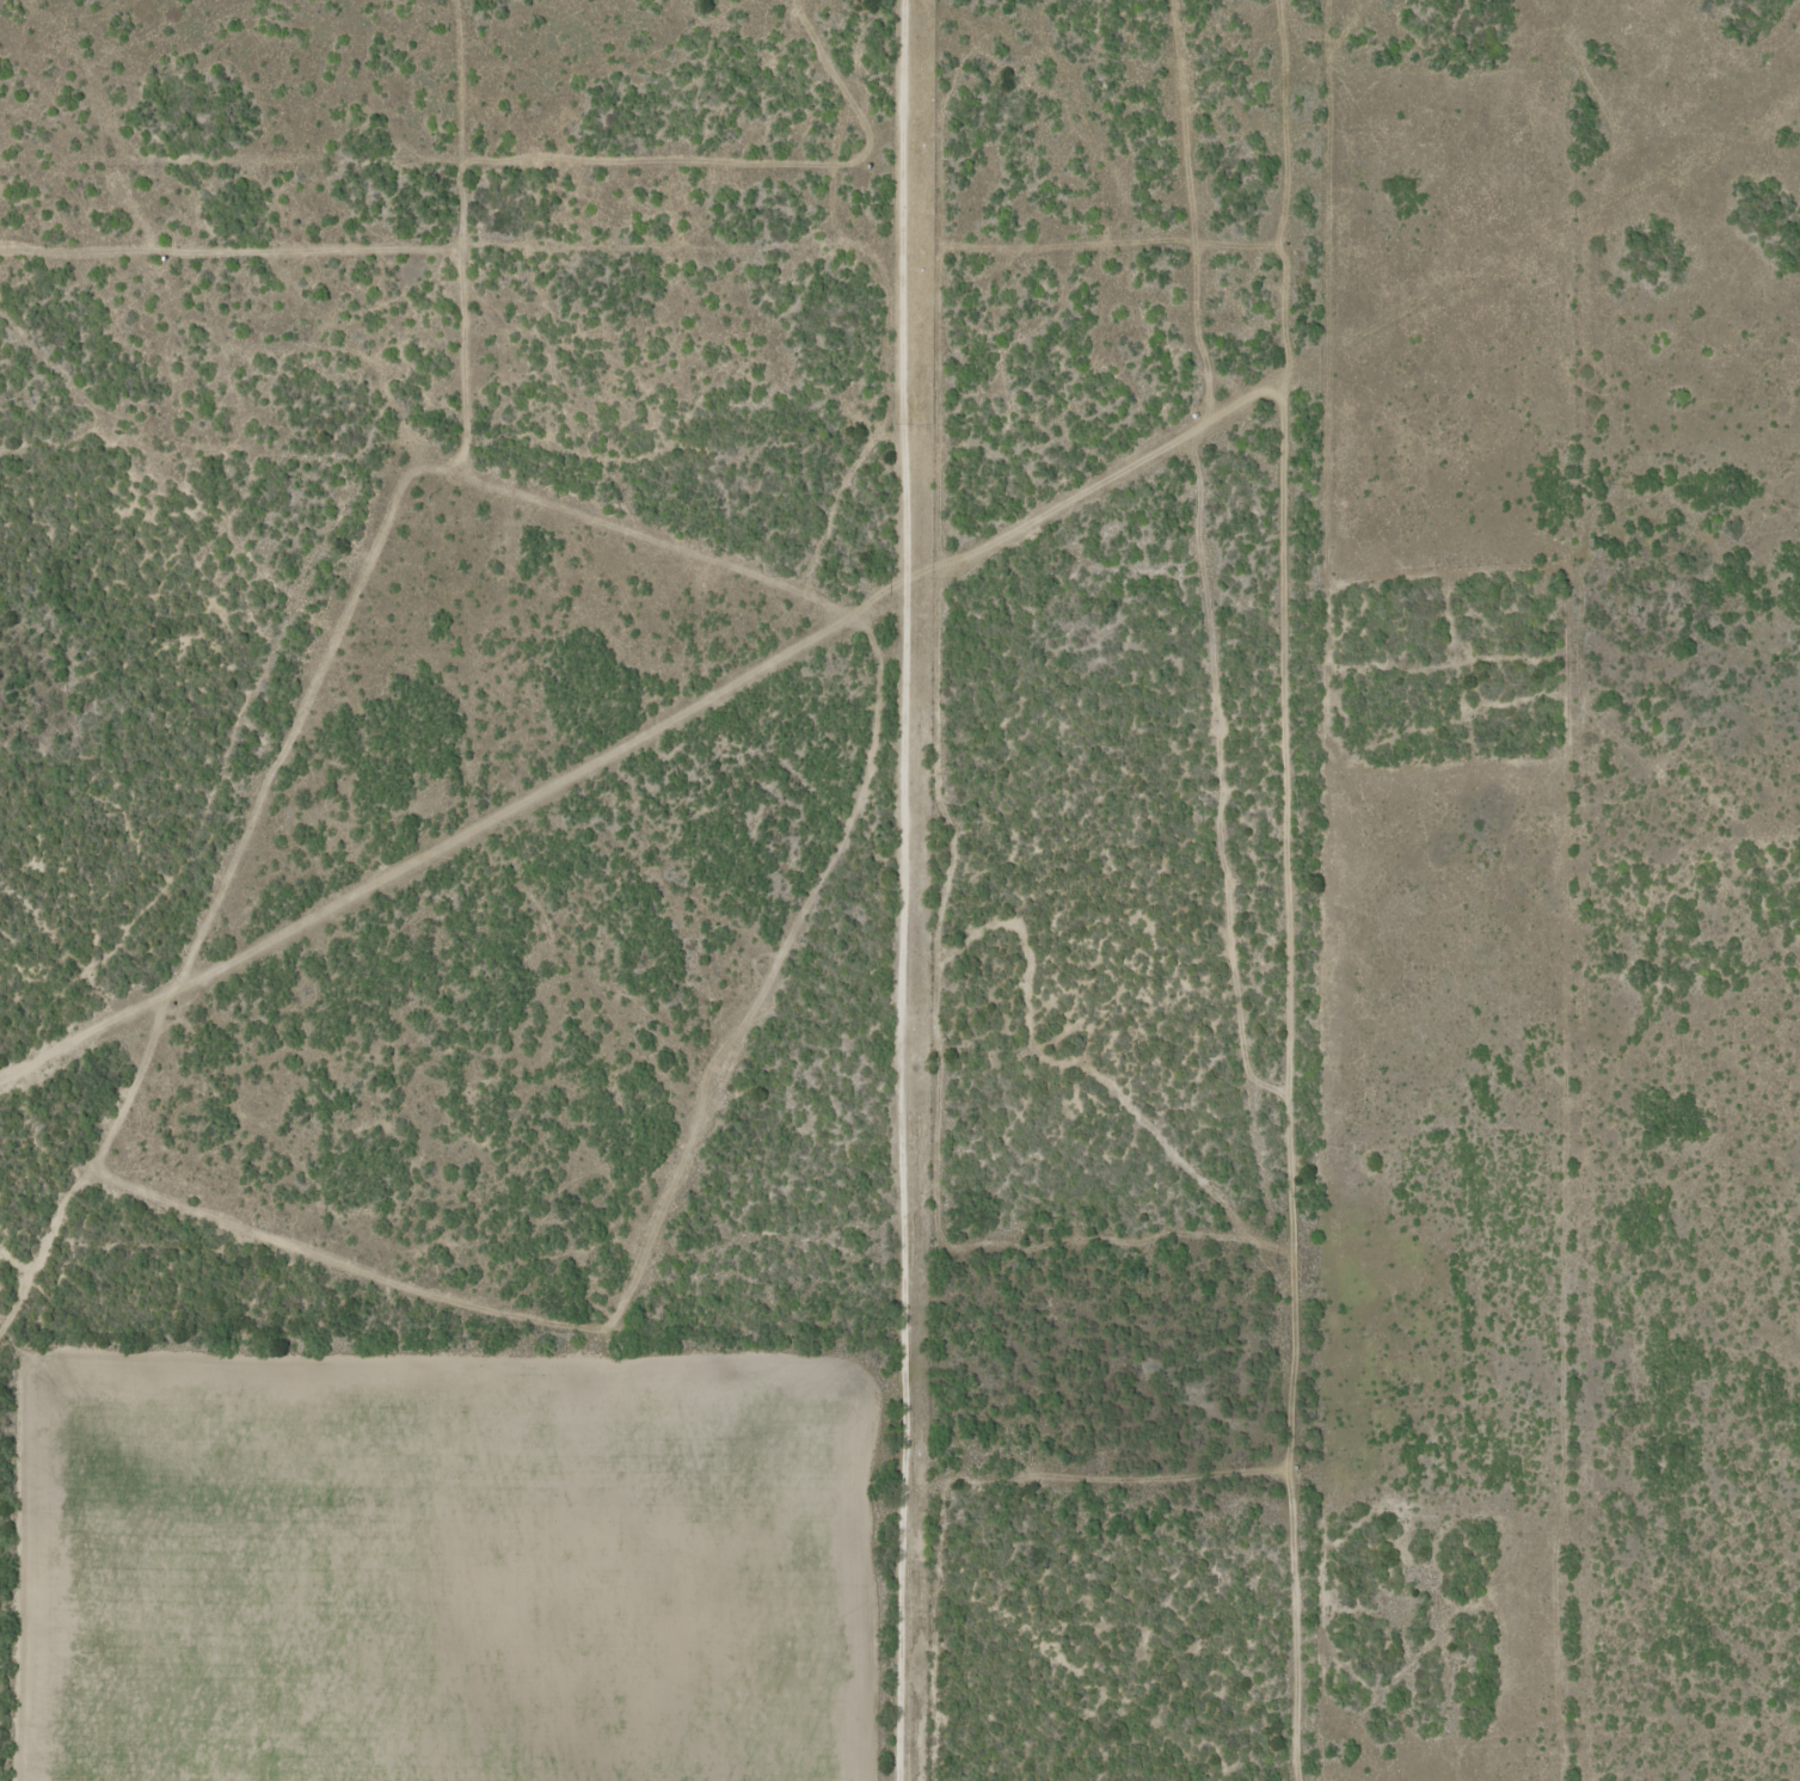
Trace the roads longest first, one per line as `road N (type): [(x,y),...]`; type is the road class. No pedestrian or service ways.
road 1 (residential): [(869,1780),(895,0)]

